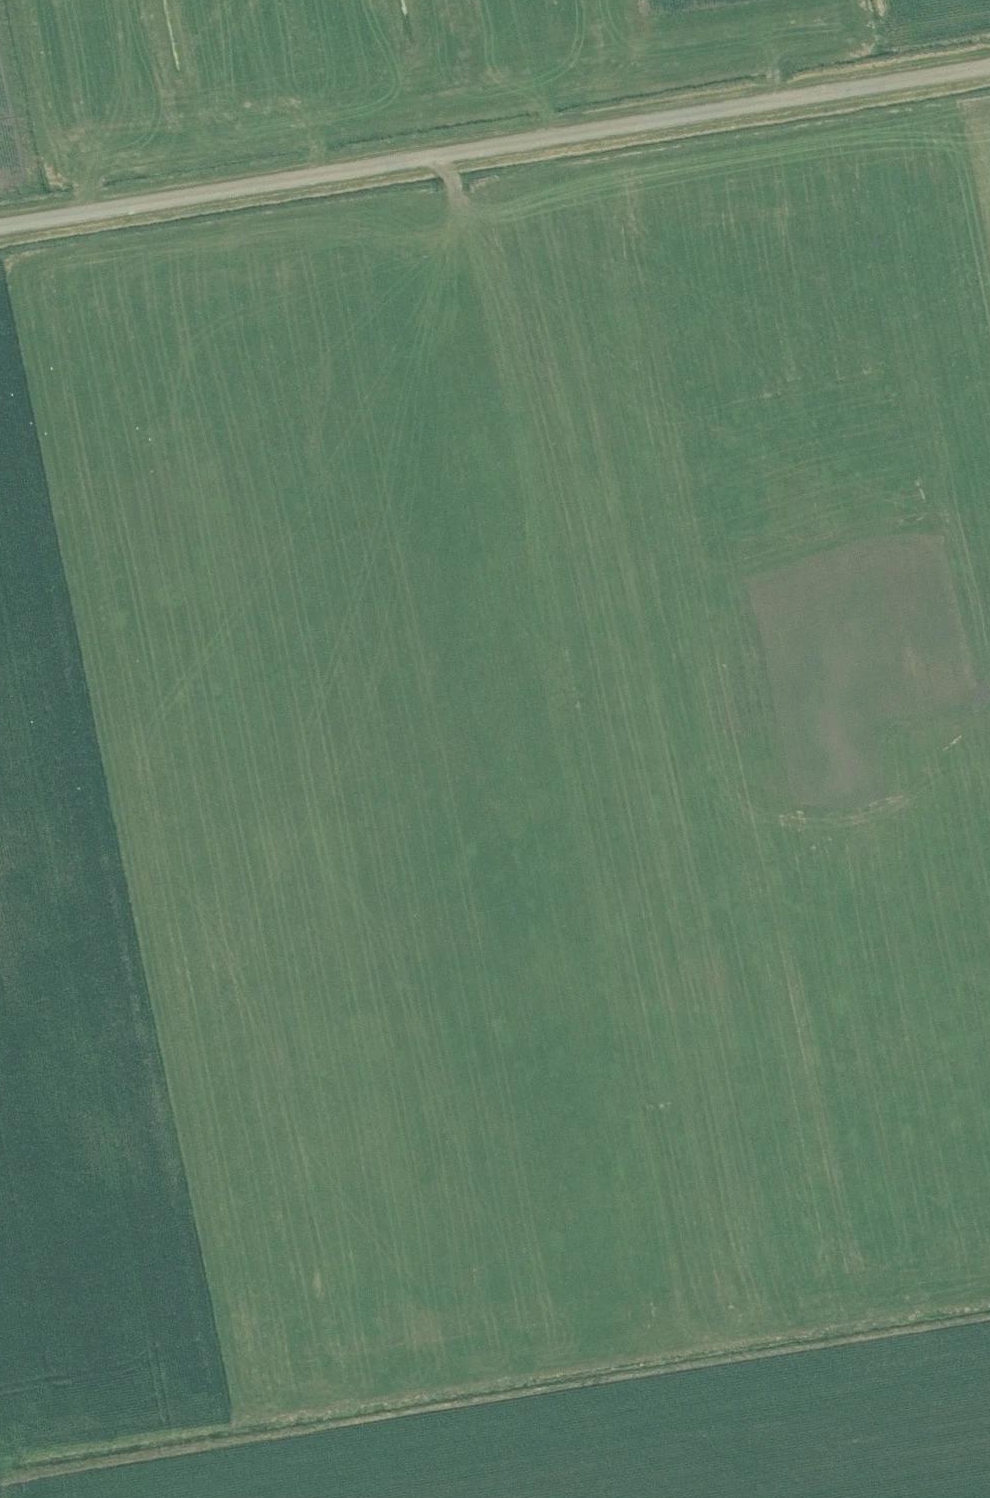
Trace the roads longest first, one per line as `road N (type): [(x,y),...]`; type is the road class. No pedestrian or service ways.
road 1 (unclassified): [(0,226),(989,66)]

